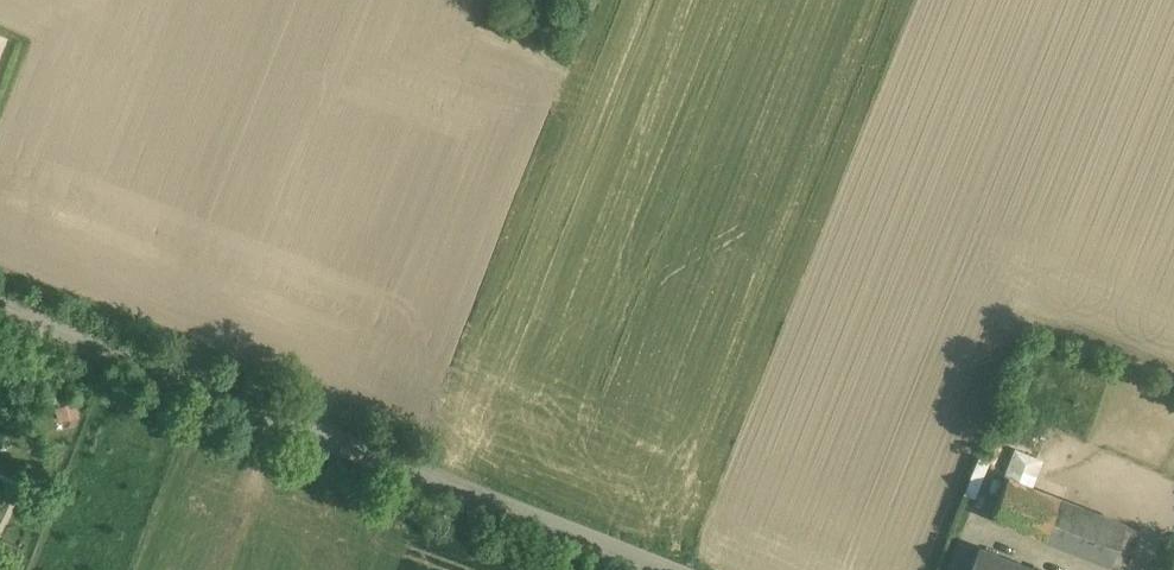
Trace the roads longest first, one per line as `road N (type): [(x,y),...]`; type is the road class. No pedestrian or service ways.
road 1 (unclassified): [(661,569),(0,311)]

